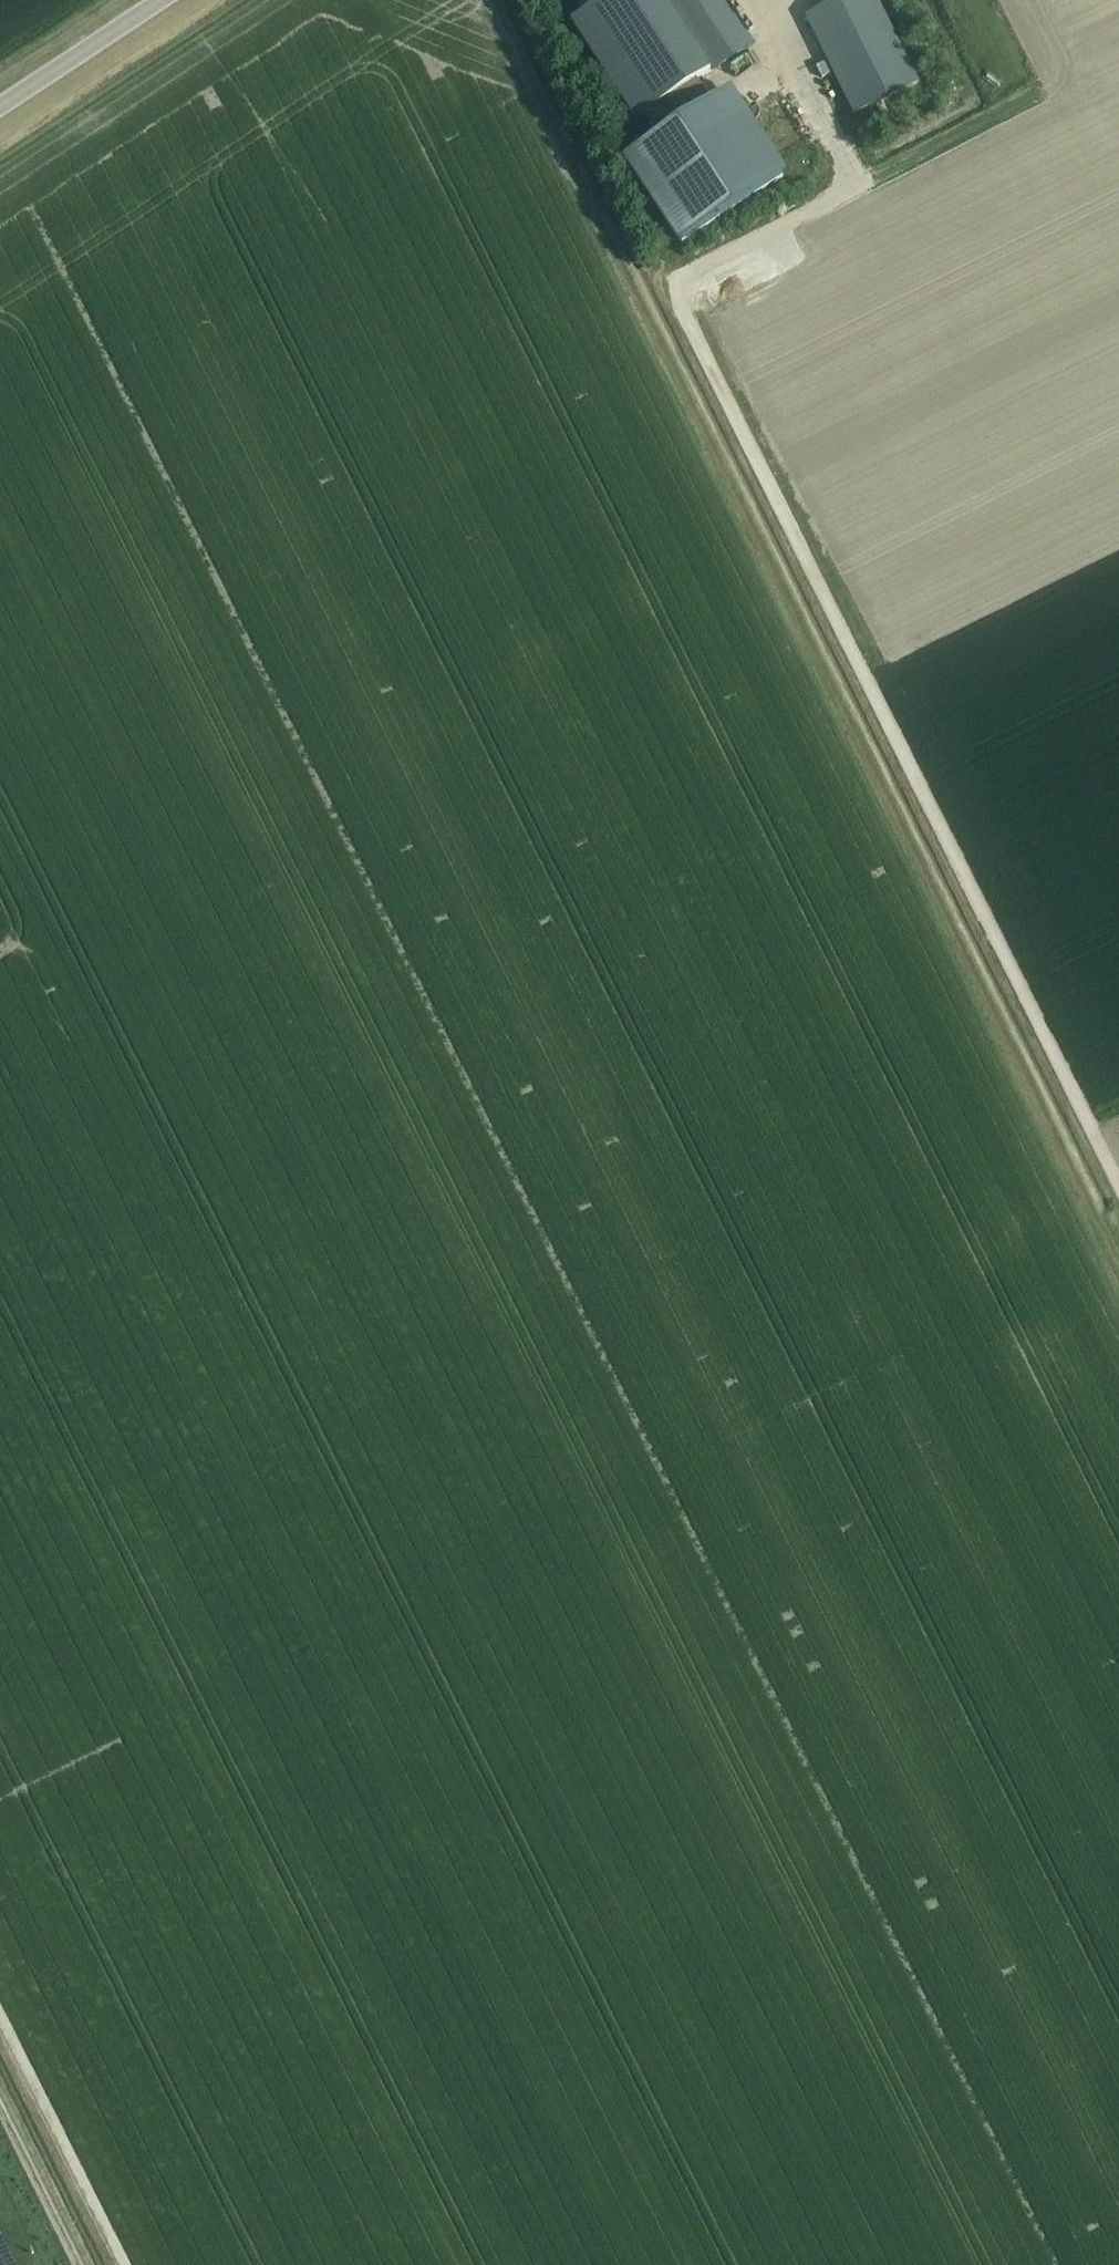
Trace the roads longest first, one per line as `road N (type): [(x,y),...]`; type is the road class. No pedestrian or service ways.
road 1 (unclassified): [(161,0),(0,106)]

